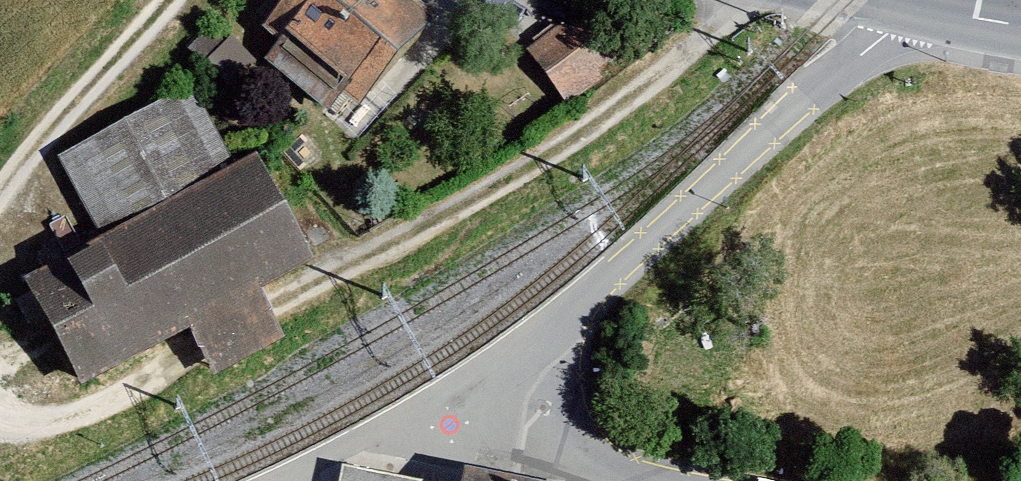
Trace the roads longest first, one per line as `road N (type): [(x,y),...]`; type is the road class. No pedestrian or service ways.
road 1 (track): [(0,406),(48,415),(98,404),(425,232),(609,116),(751,0)]
road 2 (track): [(176,0),(0,199)]
road 3 (secondary): [(882,0),(1020,26)]

